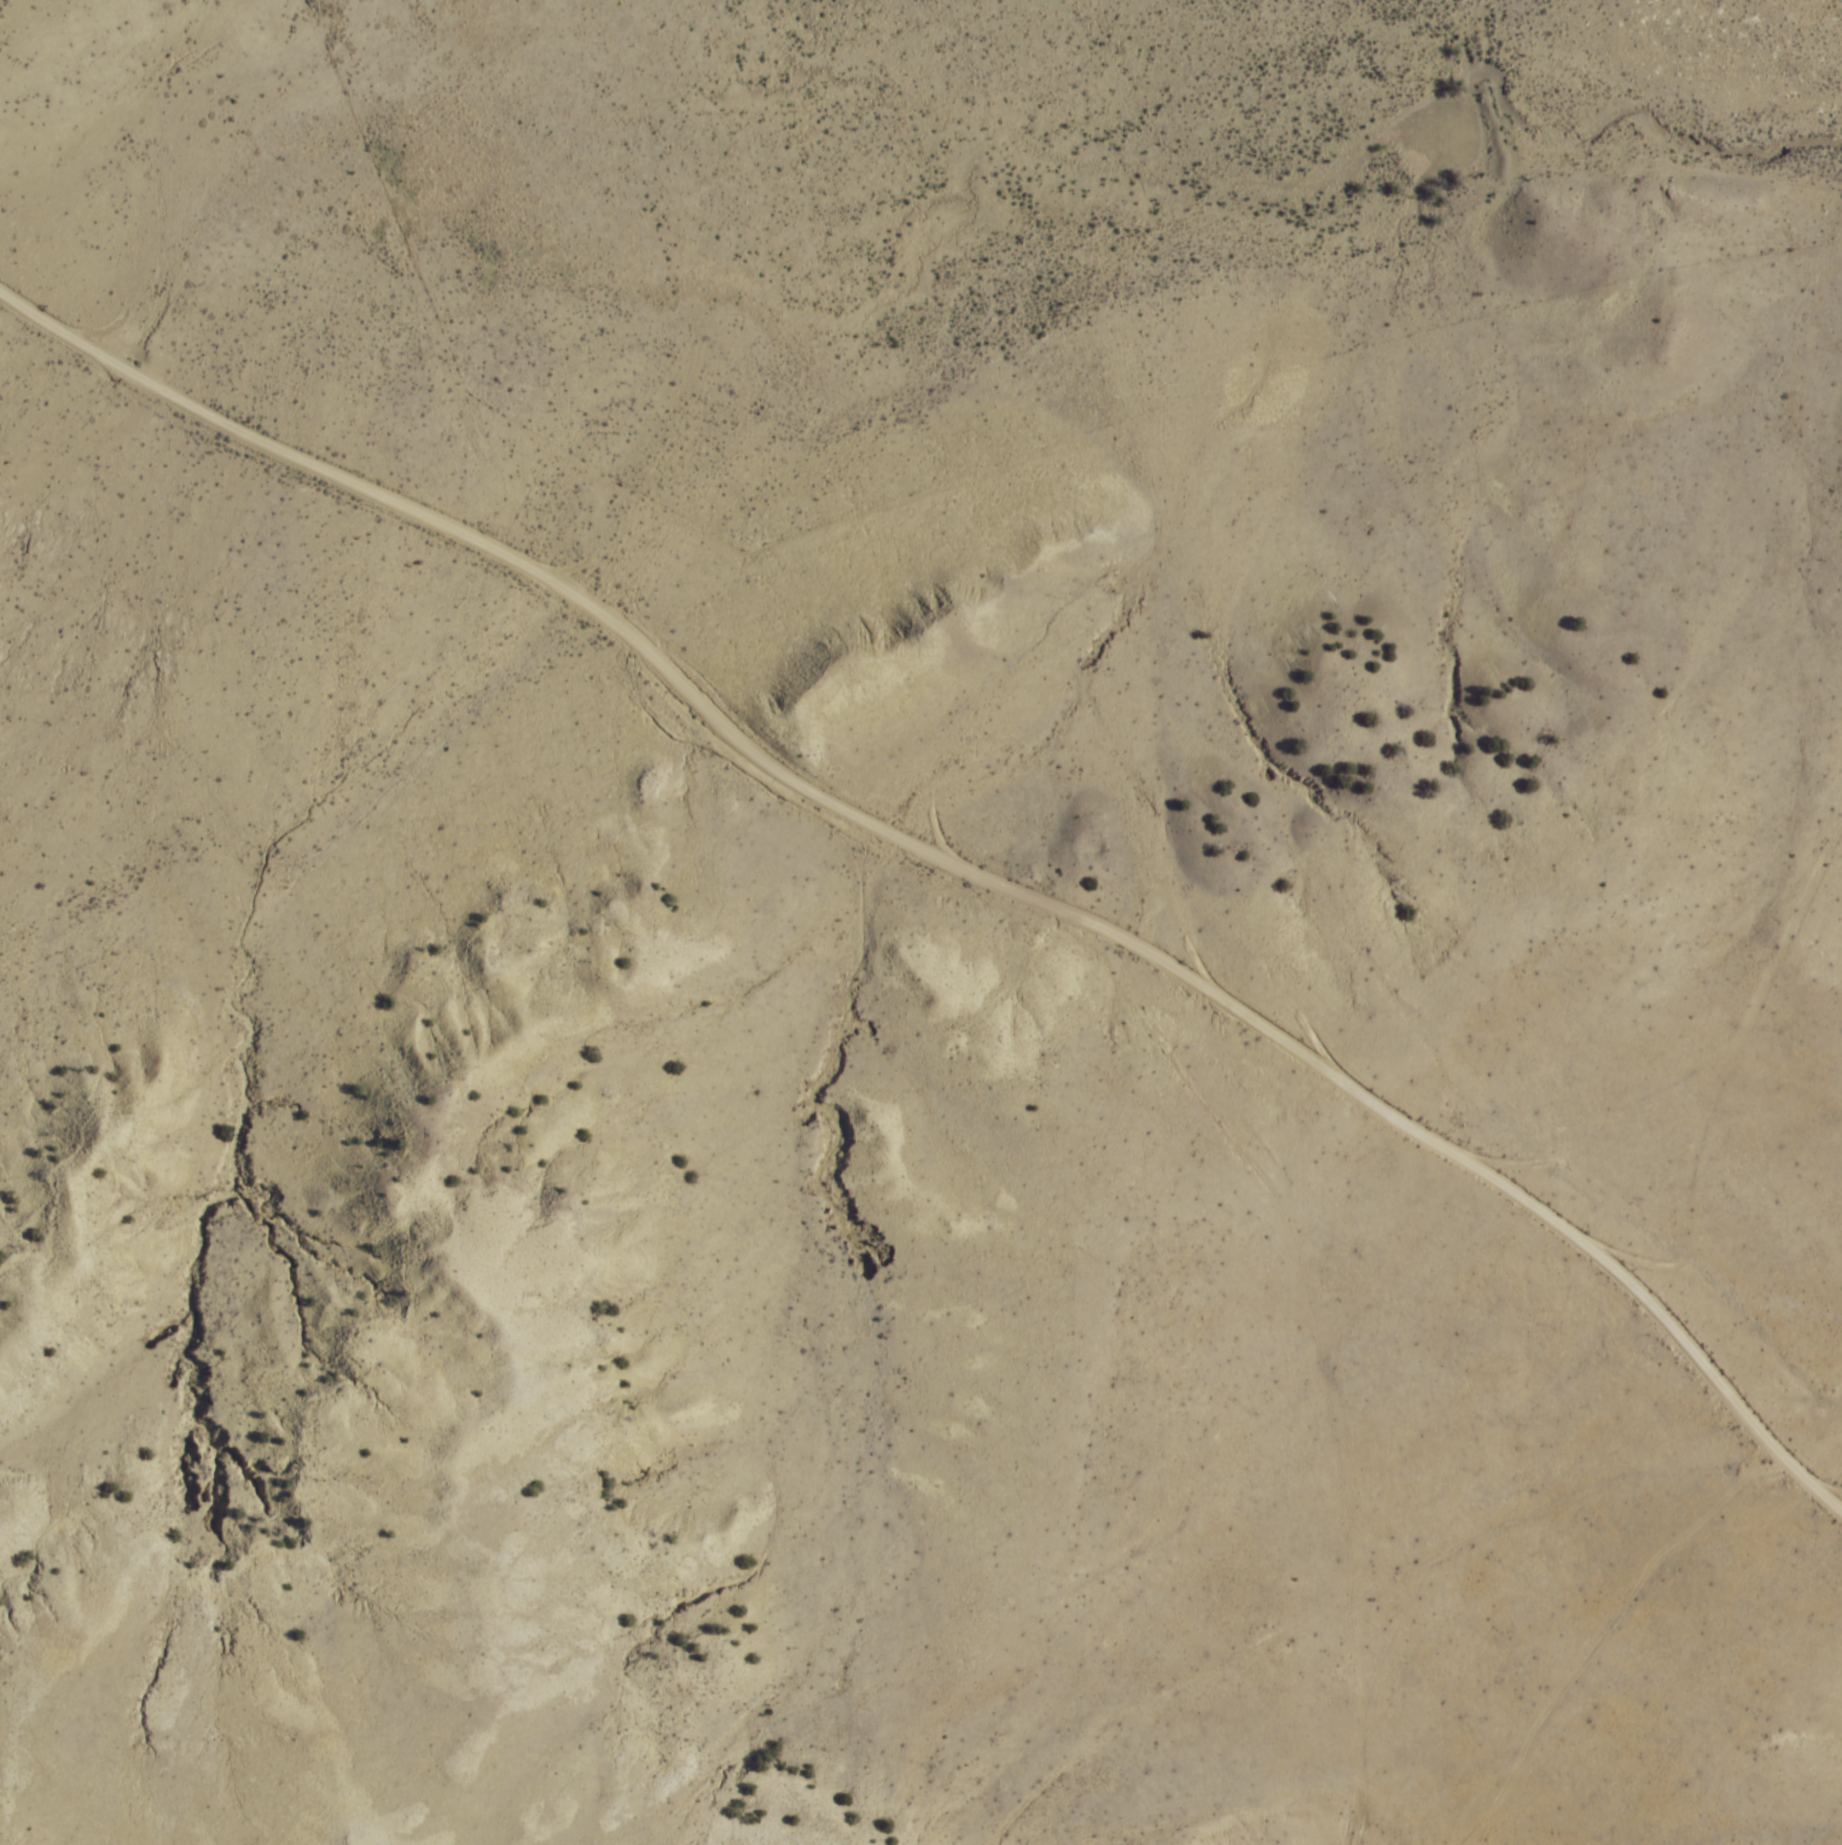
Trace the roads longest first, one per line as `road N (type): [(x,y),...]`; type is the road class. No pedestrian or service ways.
road 1 (residential): [(1841,1509),(1759,1433),(1622,1273),(1440,1141),(1129,939),(1010,889),(783,769),(576,592),(167,390),(0,293)]

